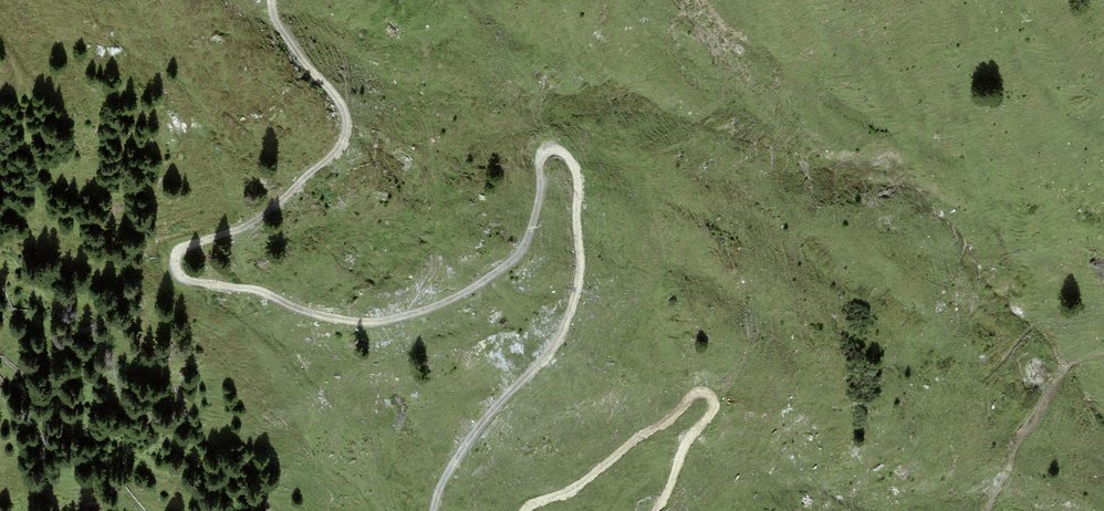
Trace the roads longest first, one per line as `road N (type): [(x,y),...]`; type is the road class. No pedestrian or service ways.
road 1 (track): [(268,0),(271,20),(337,104),(335,143),(247,222),(175,247),(178,276),(261,289),(315,314),(392,317),(439,302),(518,249),(544,149),(555,149),(572,176),(575,262),(565,303),(547,346),(457,453),(432,510)]
road 2 (track): [(520,510),(564,492),(689,395),(707,393),(709,416),(687,437),(650,510)]

